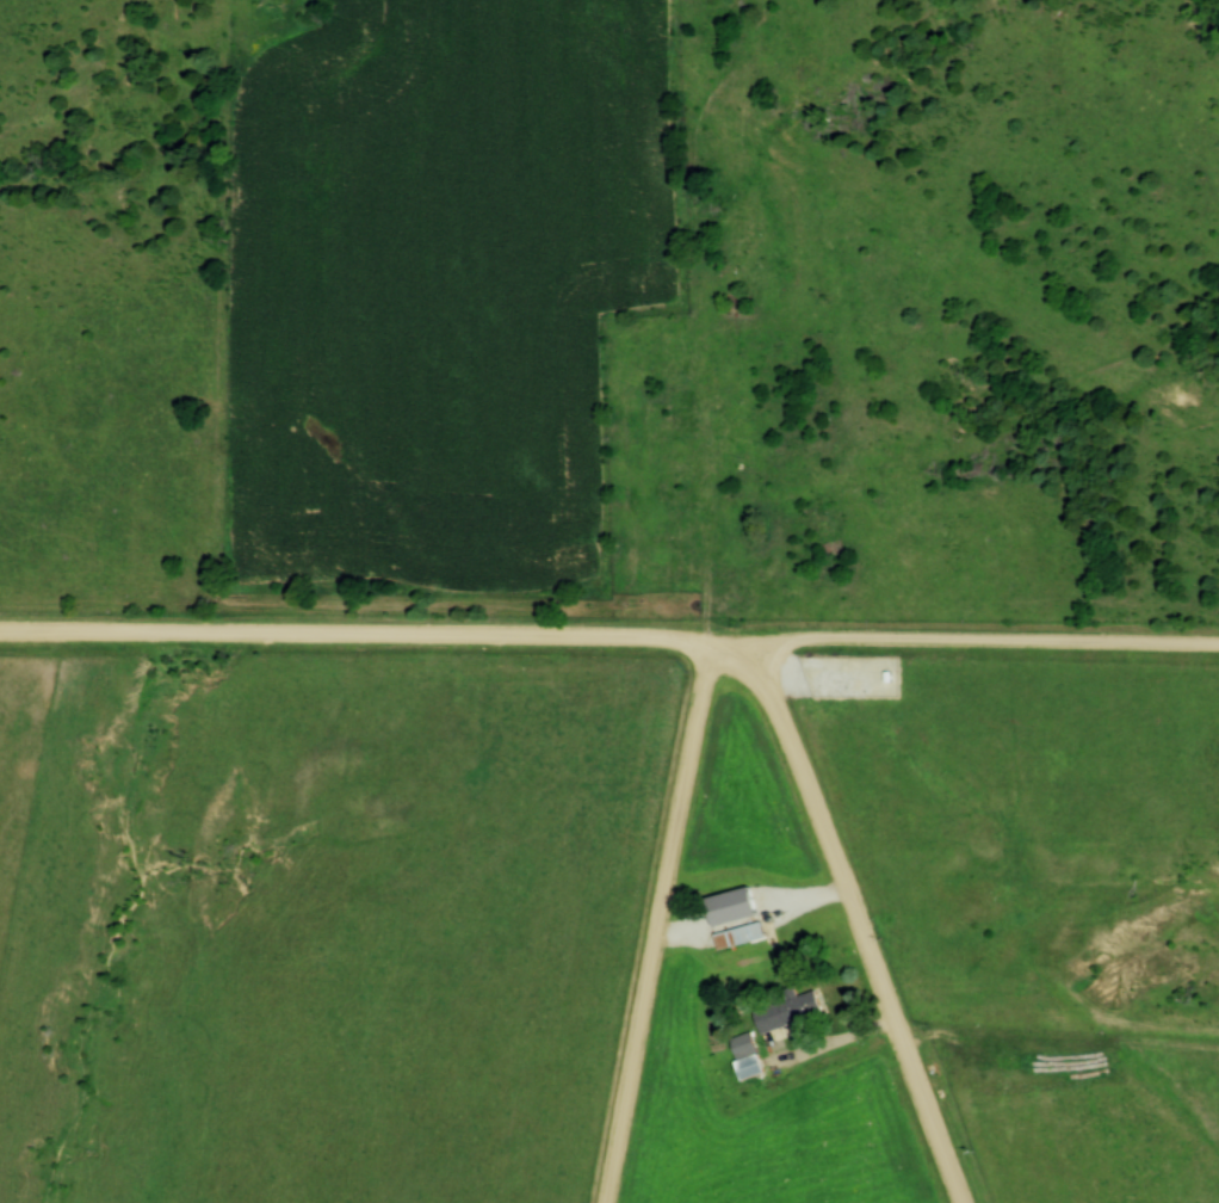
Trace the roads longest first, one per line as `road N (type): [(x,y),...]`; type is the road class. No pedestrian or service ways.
road 1 (residential): [(1218,647),(722,649),(494,638),(0,635)]
road 2 (residential): [(960,1202),(780,722),(757,679),(722,649)]
road 3 (residential): [(613,1202),(722,649)]

